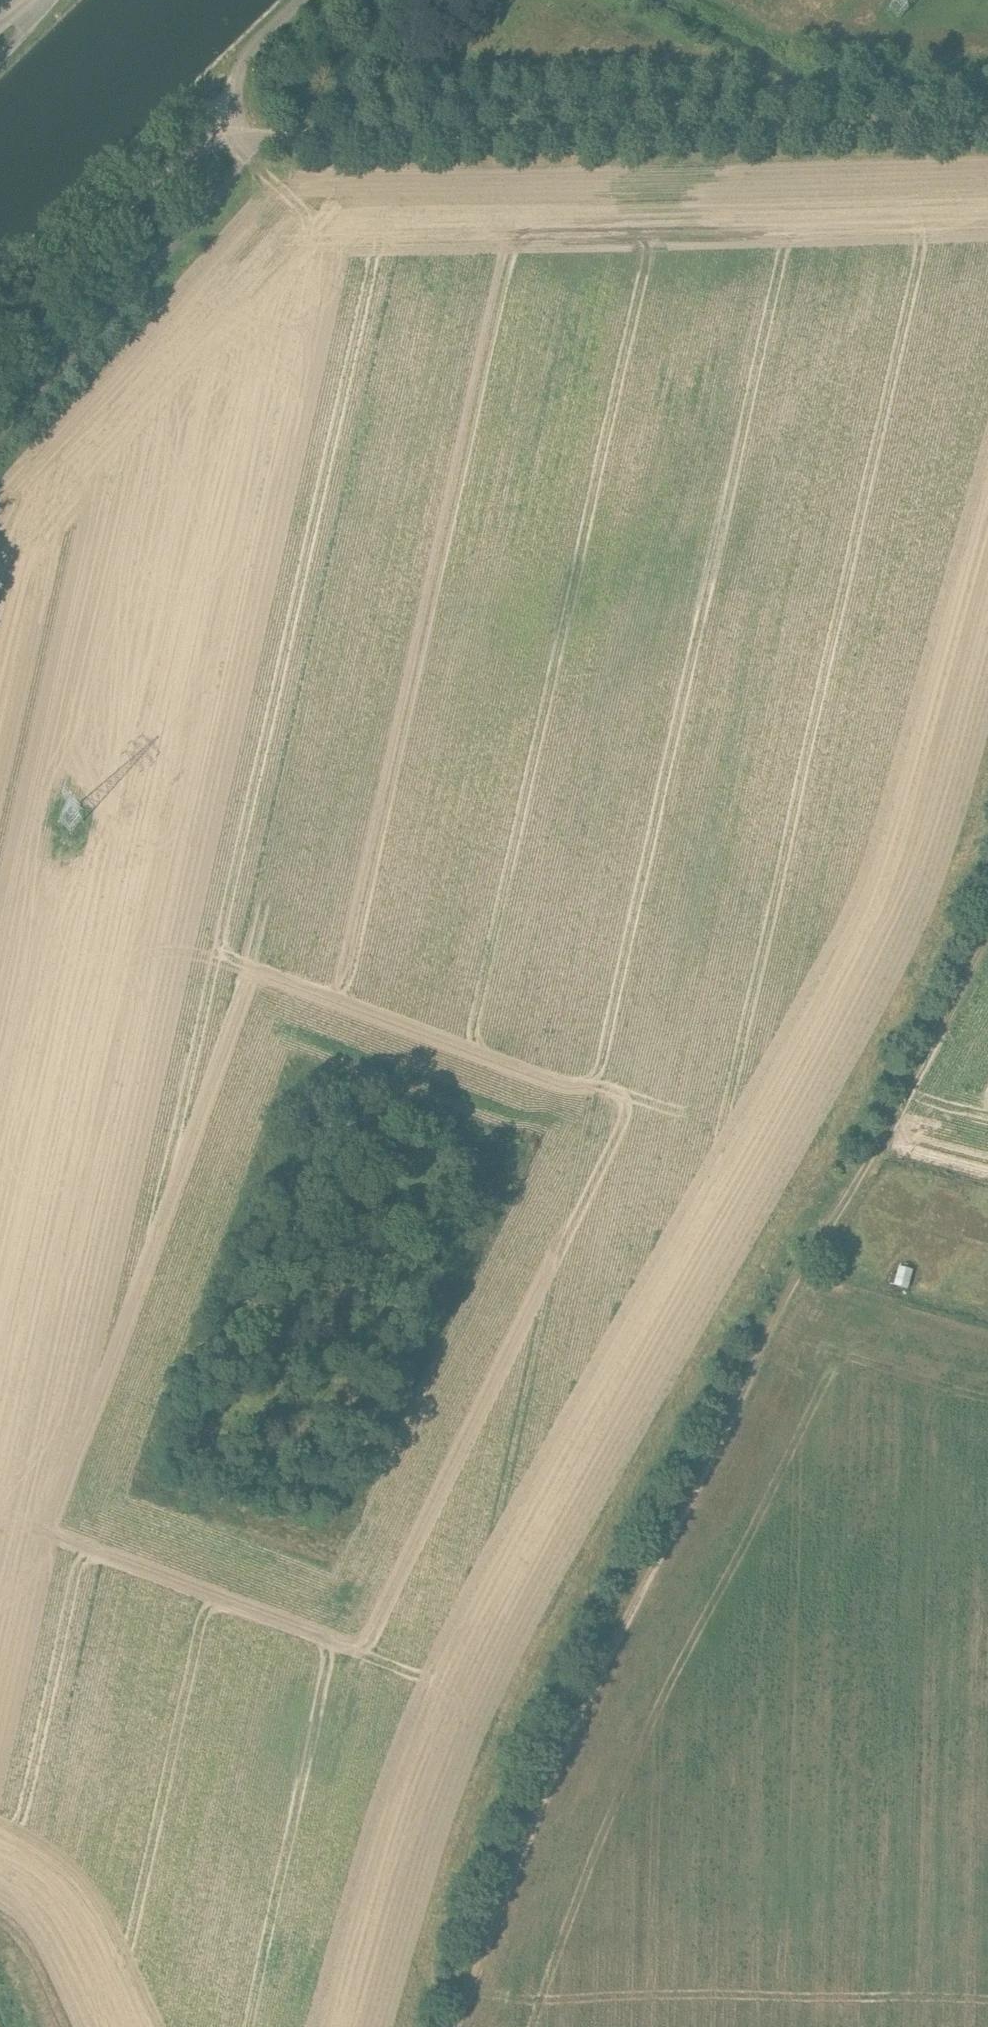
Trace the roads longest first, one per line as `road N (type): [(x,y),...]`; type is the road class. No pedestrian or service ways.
road 1 (track): [(987,934),(803,1268),(572,1715),(500,1885),(454,2026)]
road 2 (unclassified): [(241,134),(987,121)]
road 3 (unclassified): [(241,134),(177,158),(0,338)]
road 4 (track): [(0,278),(185,110),(235,96)]

